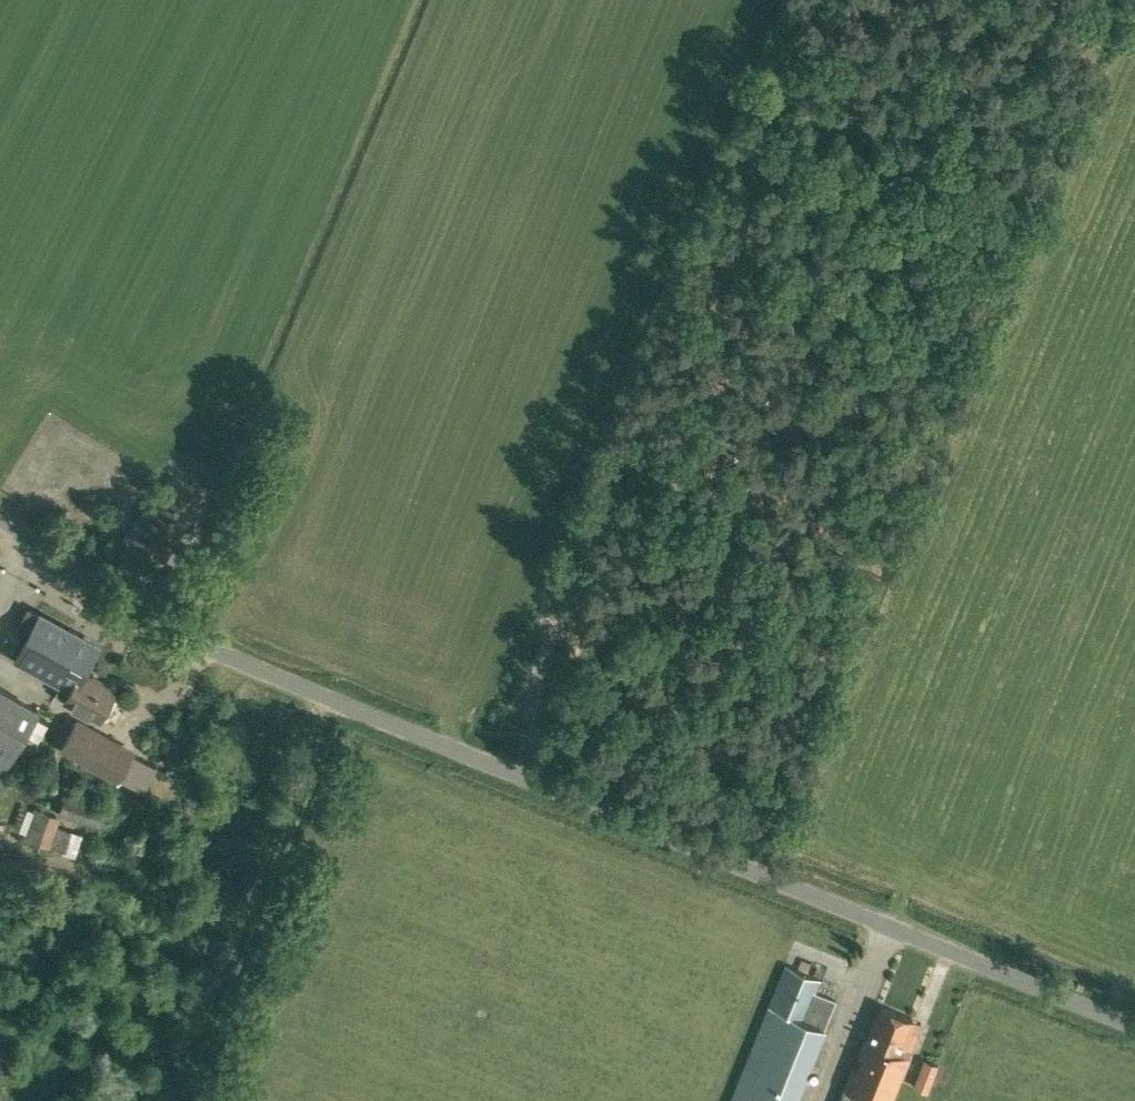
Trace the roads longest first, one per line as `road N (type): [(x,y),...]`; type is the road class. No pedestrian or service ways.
road 1 (unclassified): [(1134,1028),(222,658),(143,616),(0,518)]
road 2 (track): [(168,1100),(335,704)]

